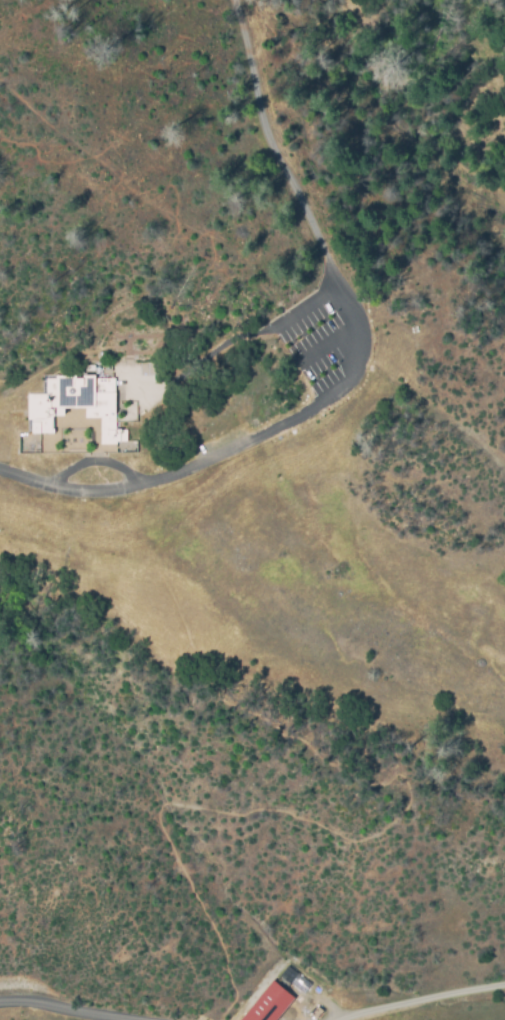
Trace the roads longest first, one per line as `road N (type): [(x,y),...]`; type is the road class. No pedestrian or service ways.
road 1 (residential): [(0,456),(13,452),(93,491),(167,479),(337,392)]
road 2 (residential): [(337,392),(371,338),(365,287),(325,286),(291,322),(337,392)]
road 3 (residential): [(162,1019),(0,998)]

